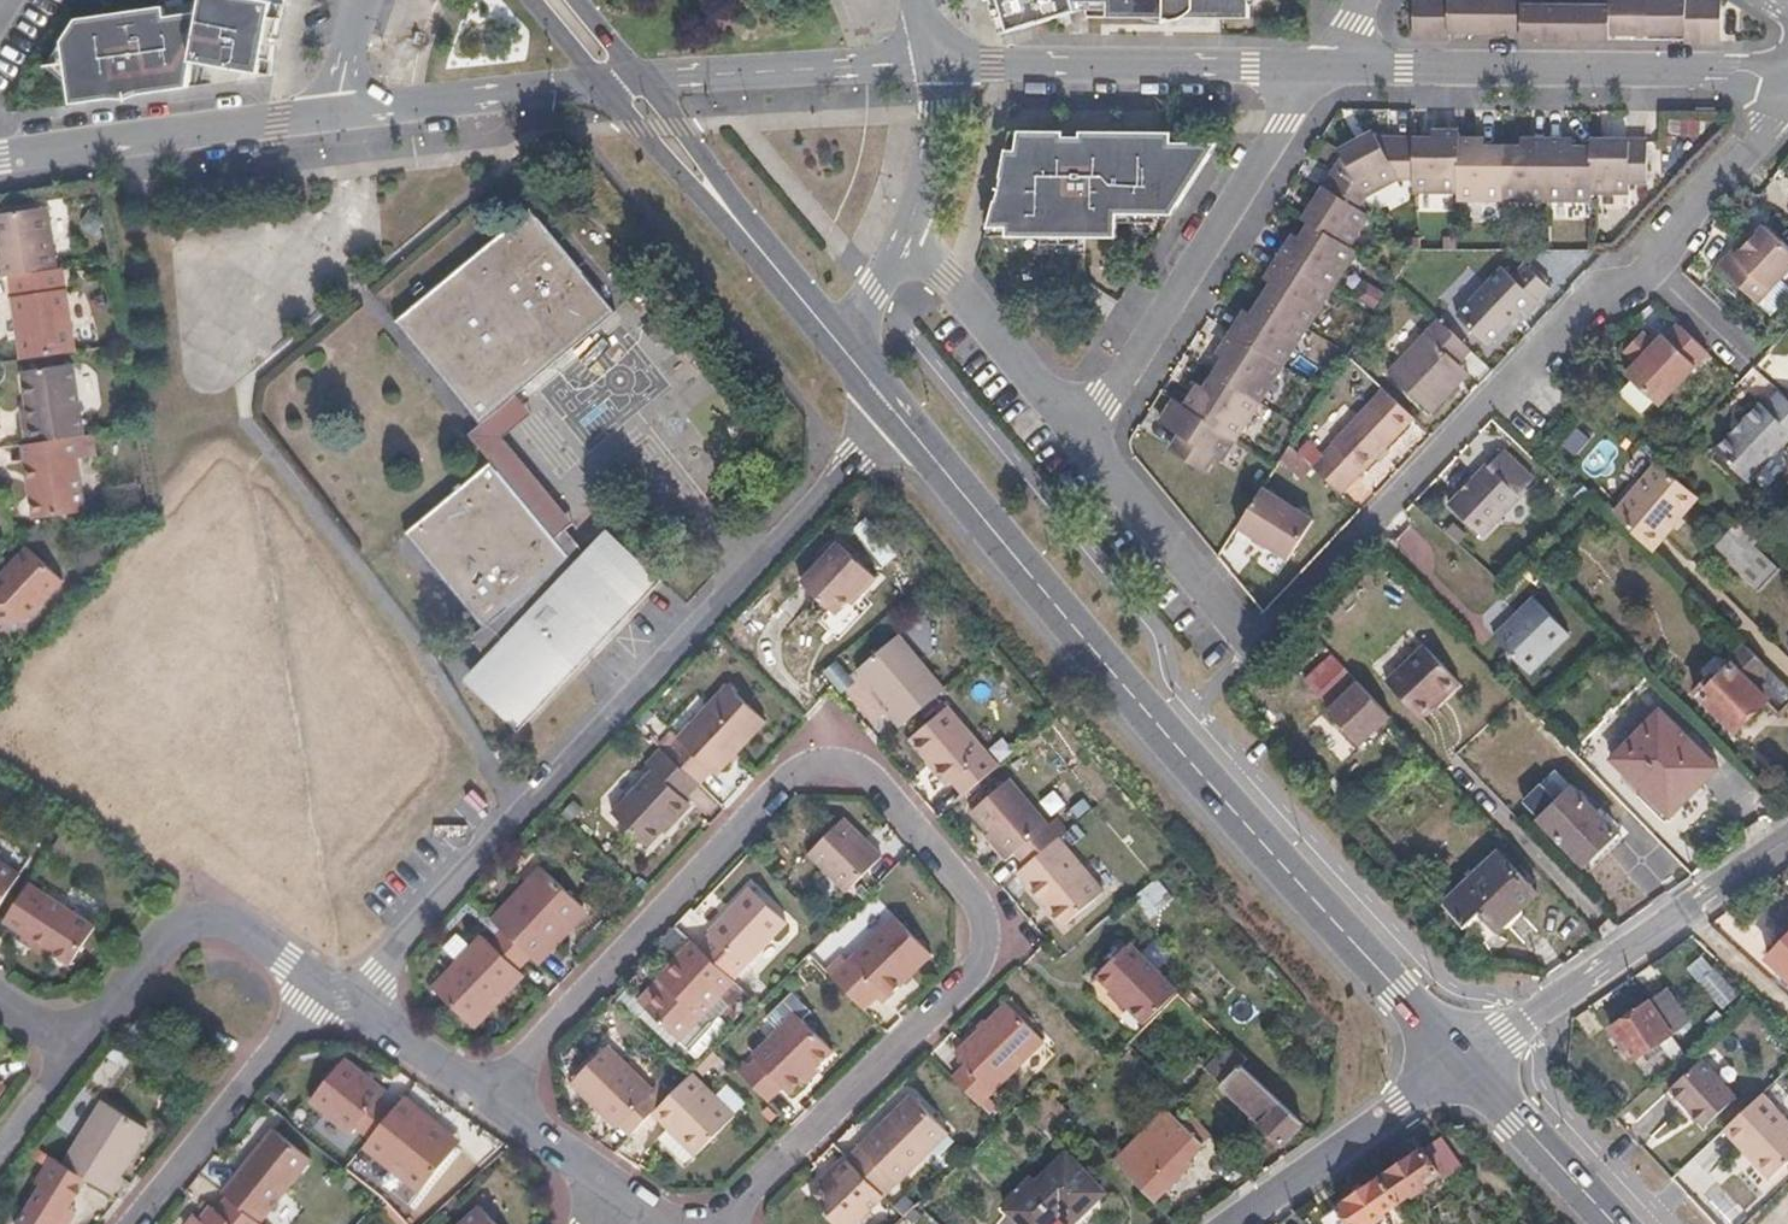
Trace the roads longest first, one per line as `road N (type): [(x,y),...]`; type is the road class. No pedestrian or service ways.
road 1 (residential): [(721,1223),(984,960),(983,912),(883,789),(861,773),(819,768),(802,775),(488,1095)]
road 2 (residential): [(1076,448),(1241,648),(1787,101)]
road 3 (primary): [(1468,1064),(1160,727),(904,423)]
road 4 (residential): [(343,1004),(762,571),(856,457),(904,423)]
road 5 (residential): [(1327,69),(1787,72)]
road 6 (residential): [(1327,69),(1076,448)]
road 7 (residential): [(322,987),(244,933),(194,922),(151,950),(73,1049),(0,999)]
road 8 (residential): [(933,64),(1327,69)]
road 9 (residential): [(0,158),(341,113)]
road 10 (residential): [(1787,841),(1523,1024)]
road 11 (residential): [(322,987),(133,1223)]
road 12 (residential): [(642,82),(933,64)]
road 13 (residential): [(1237,1223),(1468,1064)]
road 14 (residential): [(907,238),(1076,448)]
road 15 (residential): [(341,113),(601,87)]
road 16 (primary): [(1615,1223),(1468,1064)]
road 17 (primary): [(843,349),(725,207)]
road 18 (residential): [(907,238),(936,151),(933,64)]
road 19 (primary): [(601,87),(725,207)]
road 20 (residential): [(488,1095),(343,1004)]
road 21 (residential): [(624,1195),(488,1095)]
road 22 (primary): [(725,207),(642,82)]
road 23 (residential): [(843,349),(907,238)]

